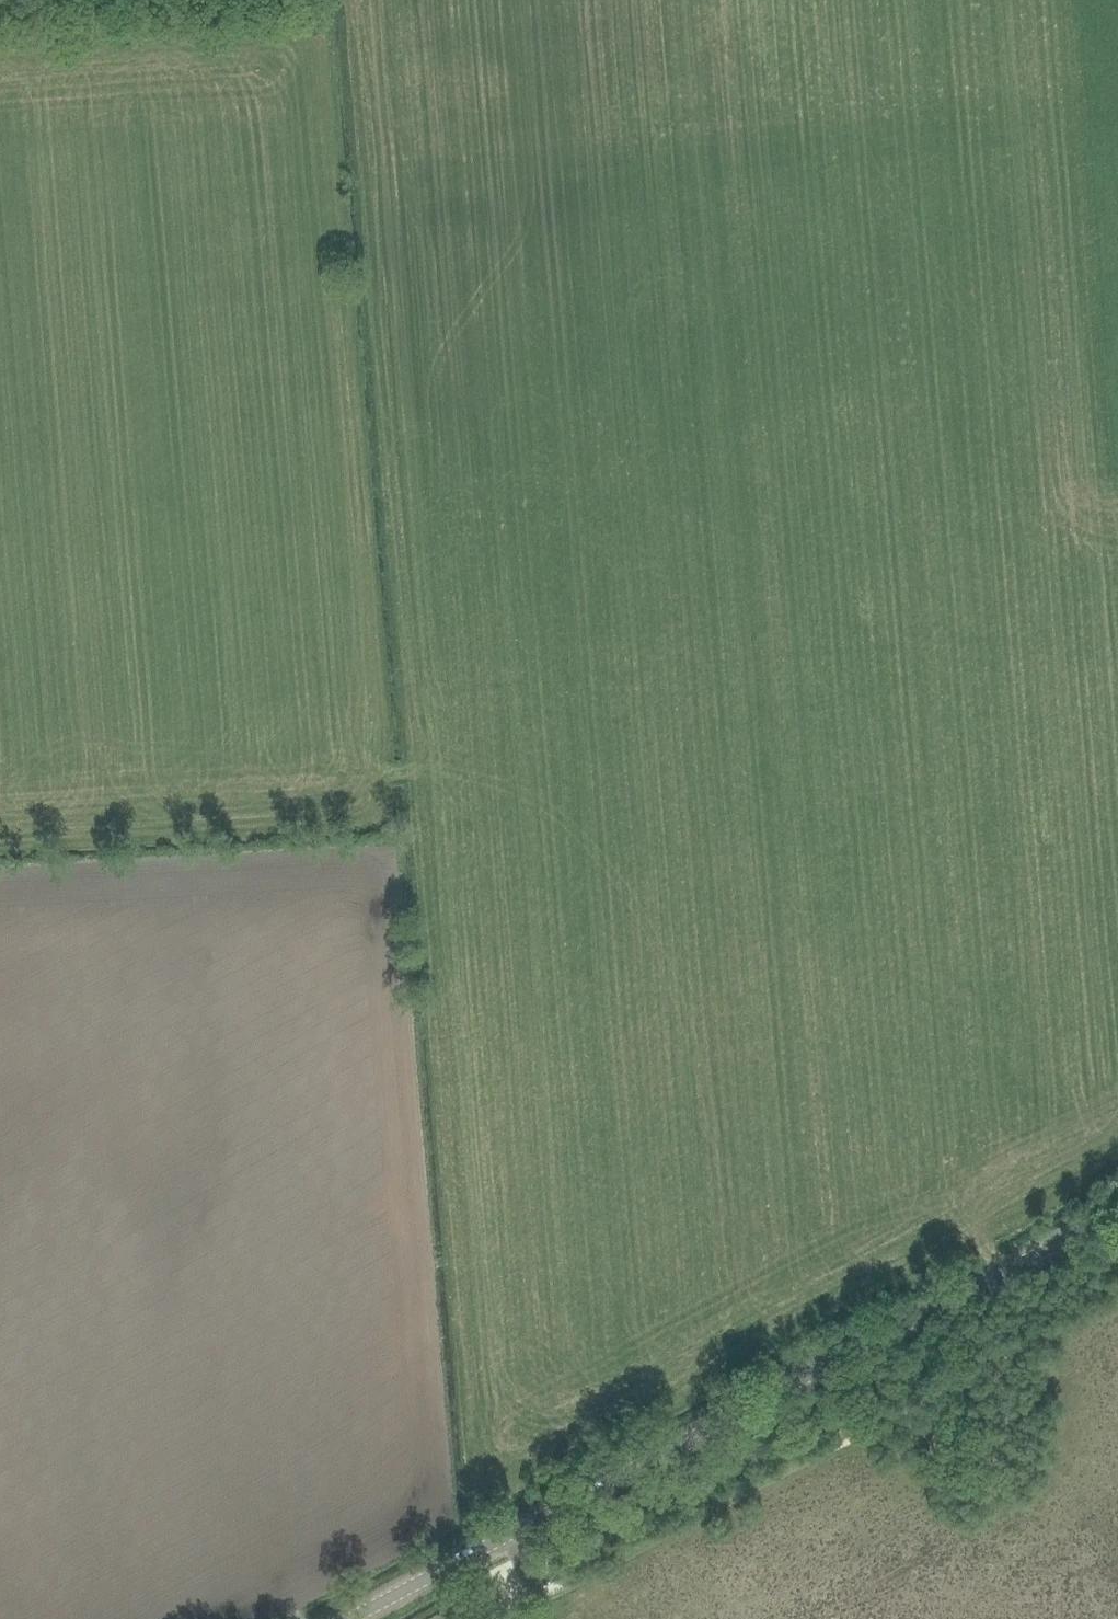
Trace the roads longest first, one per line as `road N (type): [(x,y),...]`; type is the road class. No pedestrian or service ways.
road 1 (tertiary): [(355,1618),(1117,1215)]

